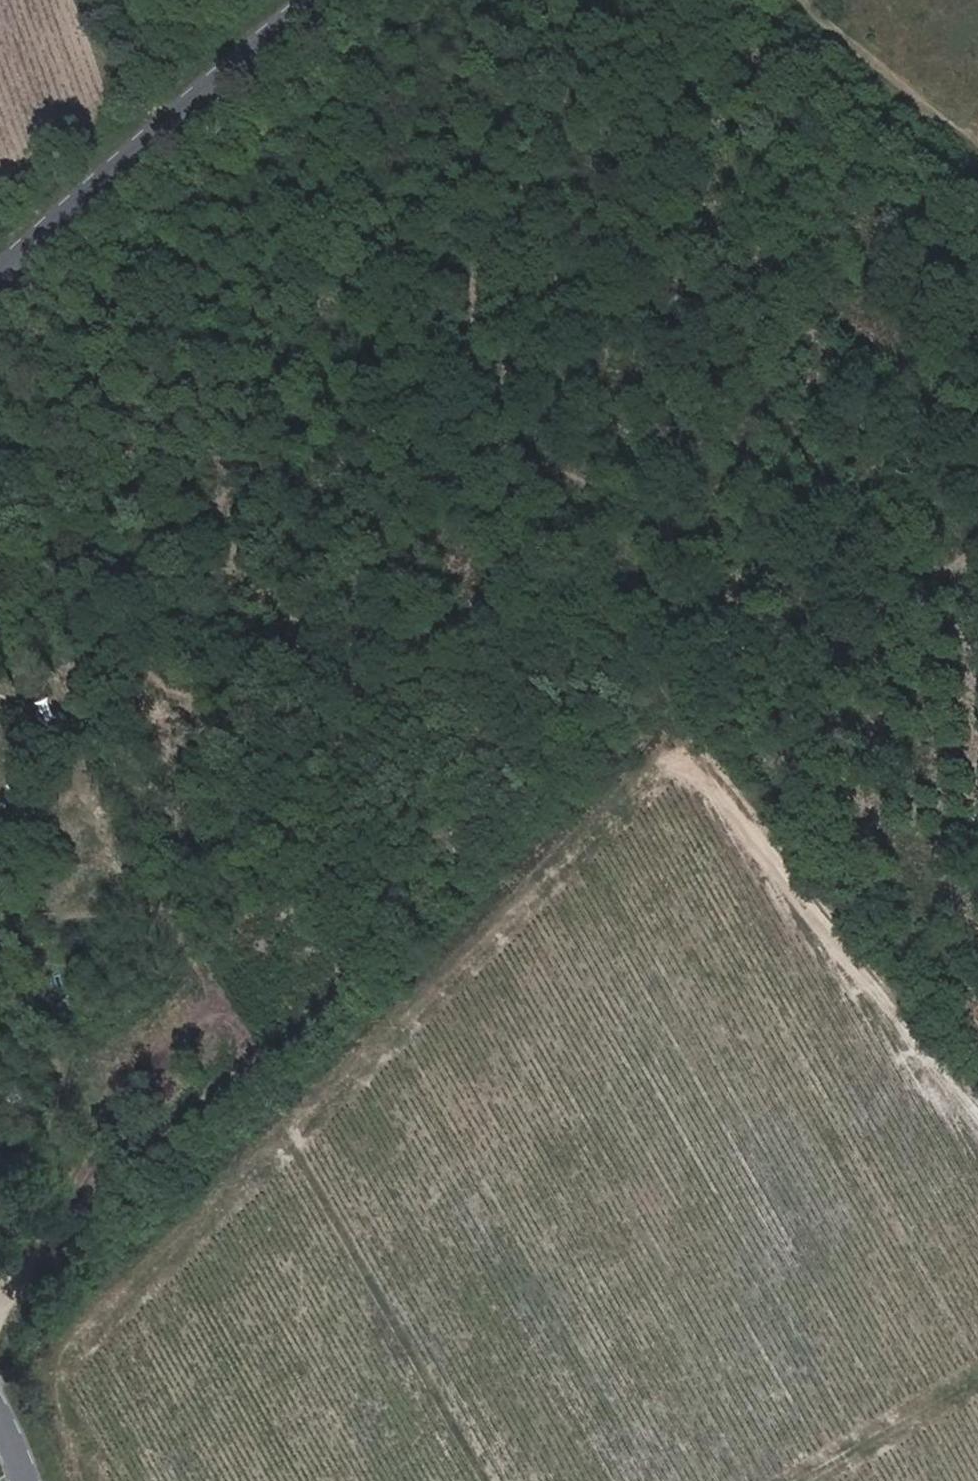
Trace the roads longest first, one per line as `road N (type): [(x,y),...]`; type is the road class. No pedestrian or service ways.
road 1 (tertiary): [(0,282),(316,0)]

